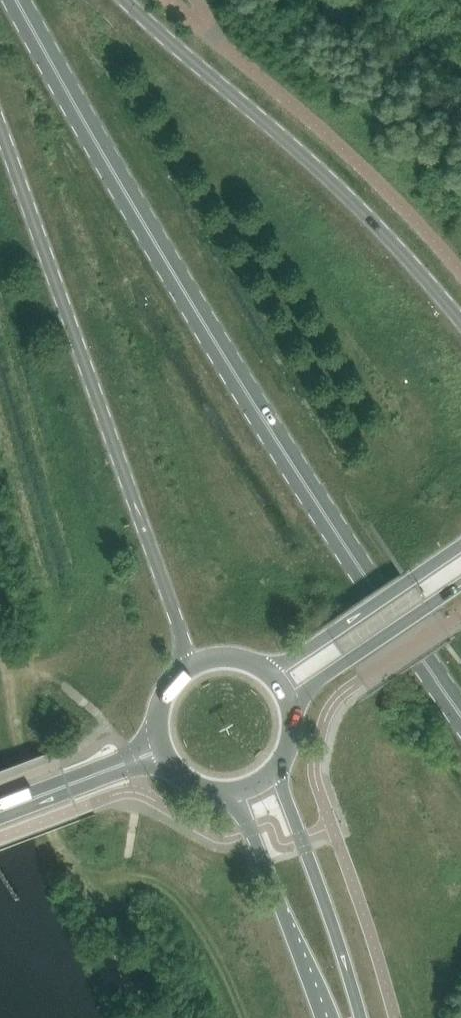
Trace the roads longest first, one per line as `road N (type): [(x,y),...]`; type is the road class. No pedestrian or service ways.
road 1 (primary): [(460,714),(269,428),(21,0)]
road 2 (primary): [(0,121),(187,670)]
road 3 (primary): [(460,323),(350,200),(124,0)]
road 4 (secondary): [(353,1017),(345,967),(280,769)]
road 5 (secondary): [(227,792),(333,1017)]
road 6 (secondary): [(460,546),(330,635),(264,667)]
road 7 (secondary): [(292,705),(460,584)]
road 8 (secondary): [(0,809),(165,750)]

